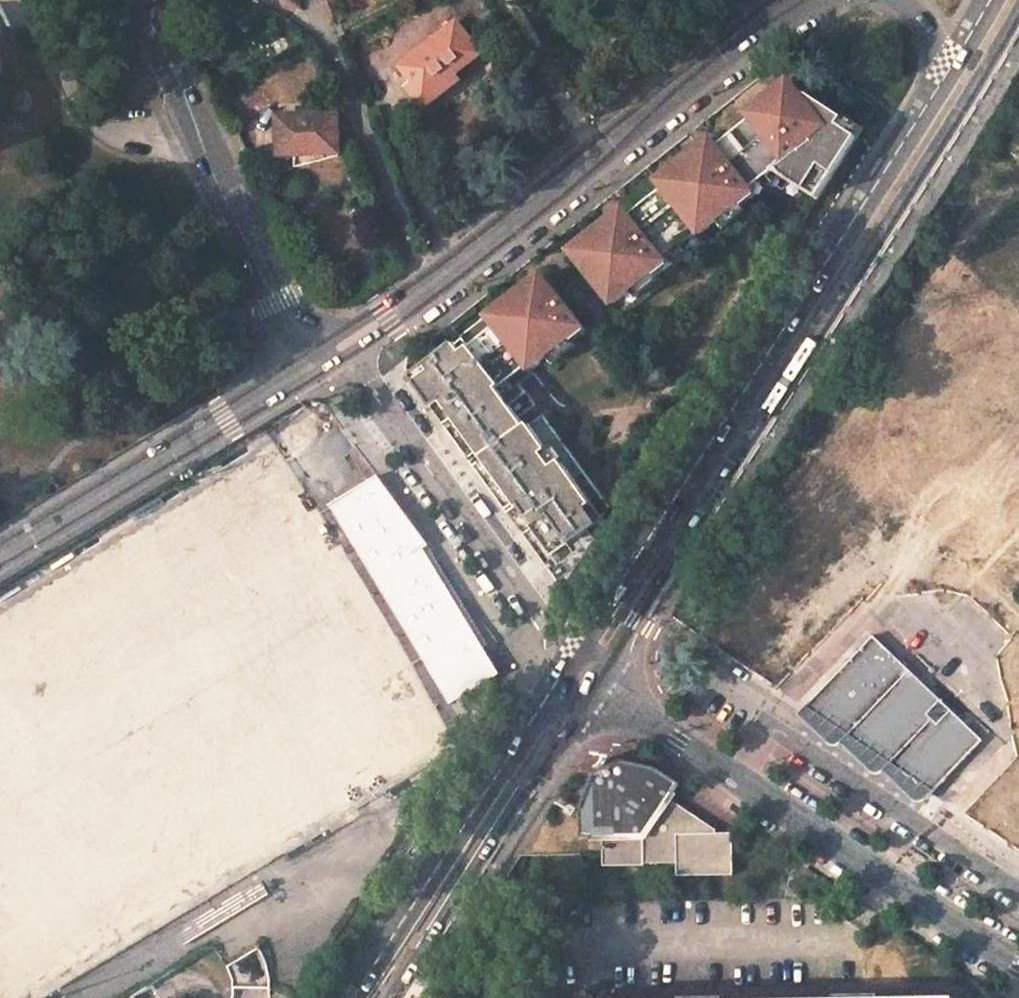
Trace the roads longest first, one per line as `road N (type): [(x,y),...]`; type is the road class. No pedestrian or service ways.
road 1 (primary): [(596,681),(1018,14)]
road 2 (primary): [(933,97),(573,655)]
road 3 (tertiary): [(1018,961),(596,681)]
road 4 (primary): [(573,655),(354,997)]
road 5 (residential): [(573,655),(374,388),(362,362),(367,331)]
road 6 (tertiary): [(431,286),(731,46)]
road 7 (primary): [(393,997),(596,681)]
road 8 (residential): [(309,365),(0,559)]
road 9 (residential): [(431,286),(405,249),(309,0)]
road 10 (residential): [(210,152),(112,132),(81,118),(24,0)]
road 11 (tertiary): [(309,365),(210,152)]
road 12 (tertiary): [(210,152),(140,0)]

